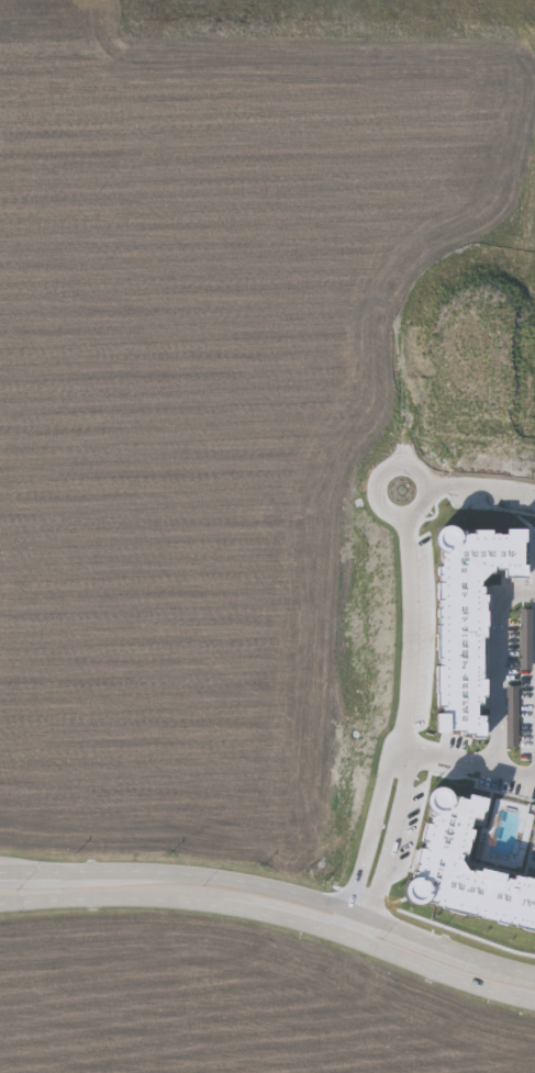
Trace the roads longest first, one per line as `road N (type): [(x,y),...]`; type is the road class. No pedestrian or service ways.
road 1 (tertiary): [(0,905),(147,898),(246,910),(534,1003)]
road 2 (tertiary): [(534,974),(272,887),(181,874),(0,874)]

